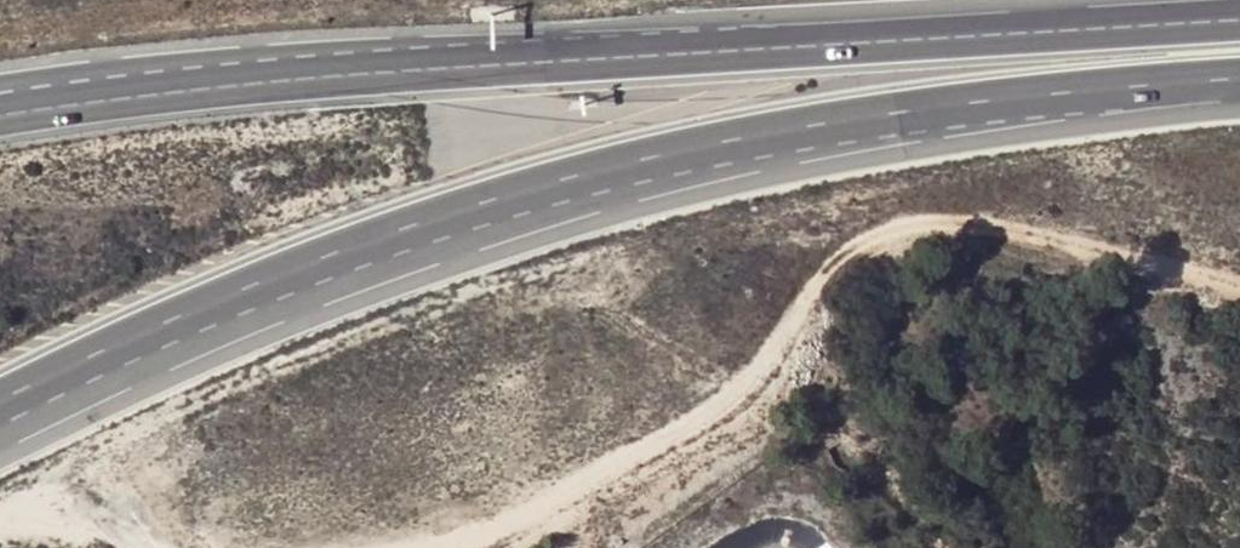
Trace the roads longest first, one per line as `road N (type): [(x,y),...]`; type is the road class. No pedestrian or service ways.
road 1 (trunk): [(0,406),(161,325),(477,204),(733,140),(899,113),(1239,80)]
road 2 (track): [(1239,287),(986,225),(916,224),(860,243),(825,268),(747,384),(698,421),(447,547)]
road 3 (trunk): [(1239,19),(491,56)]
road 4 (trunk): [(491,56),(0,114)]
road 5 (trunk): [(491,56),(226,62),(0,83)]

